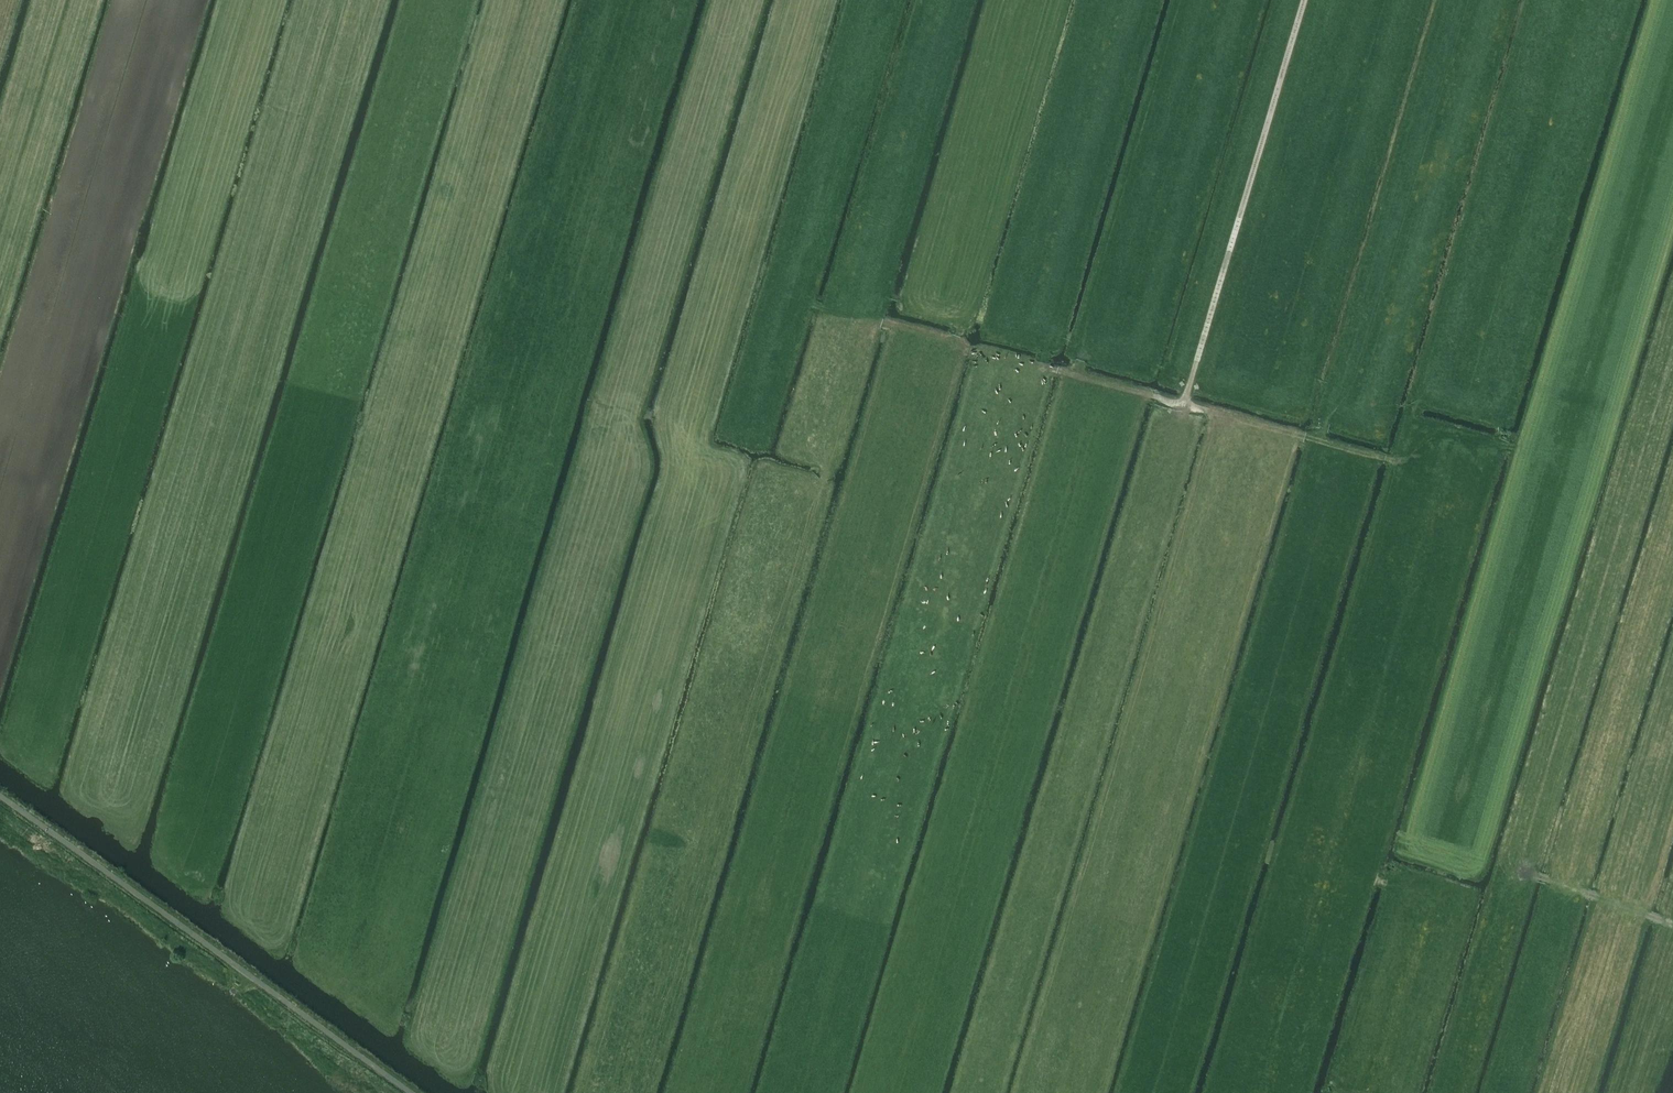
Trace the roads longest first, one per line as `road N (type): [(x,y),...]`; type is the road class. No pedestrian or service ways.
road 1 (track): [(869,321),(1392,462)]
road 2 (track): [(1305,0),(1183,406)]
road 3 (track): [(1672,925),(1533,874)]

